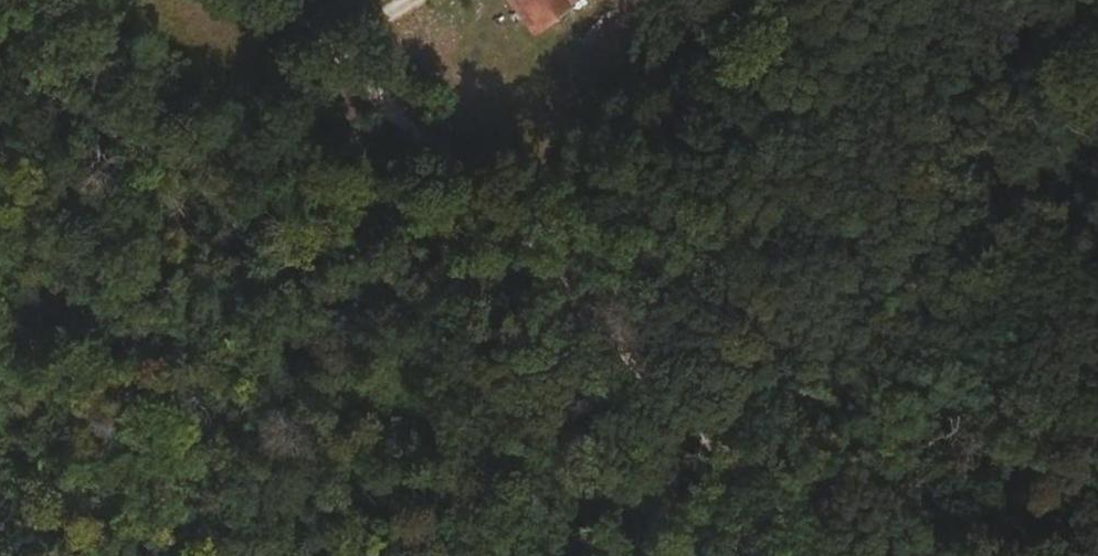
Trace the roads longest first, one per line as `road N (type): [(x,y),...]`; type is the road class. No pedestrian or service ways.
road 1 (track): [(981,0),(966,89),(967,160),(1004,373),(1024,555)]

